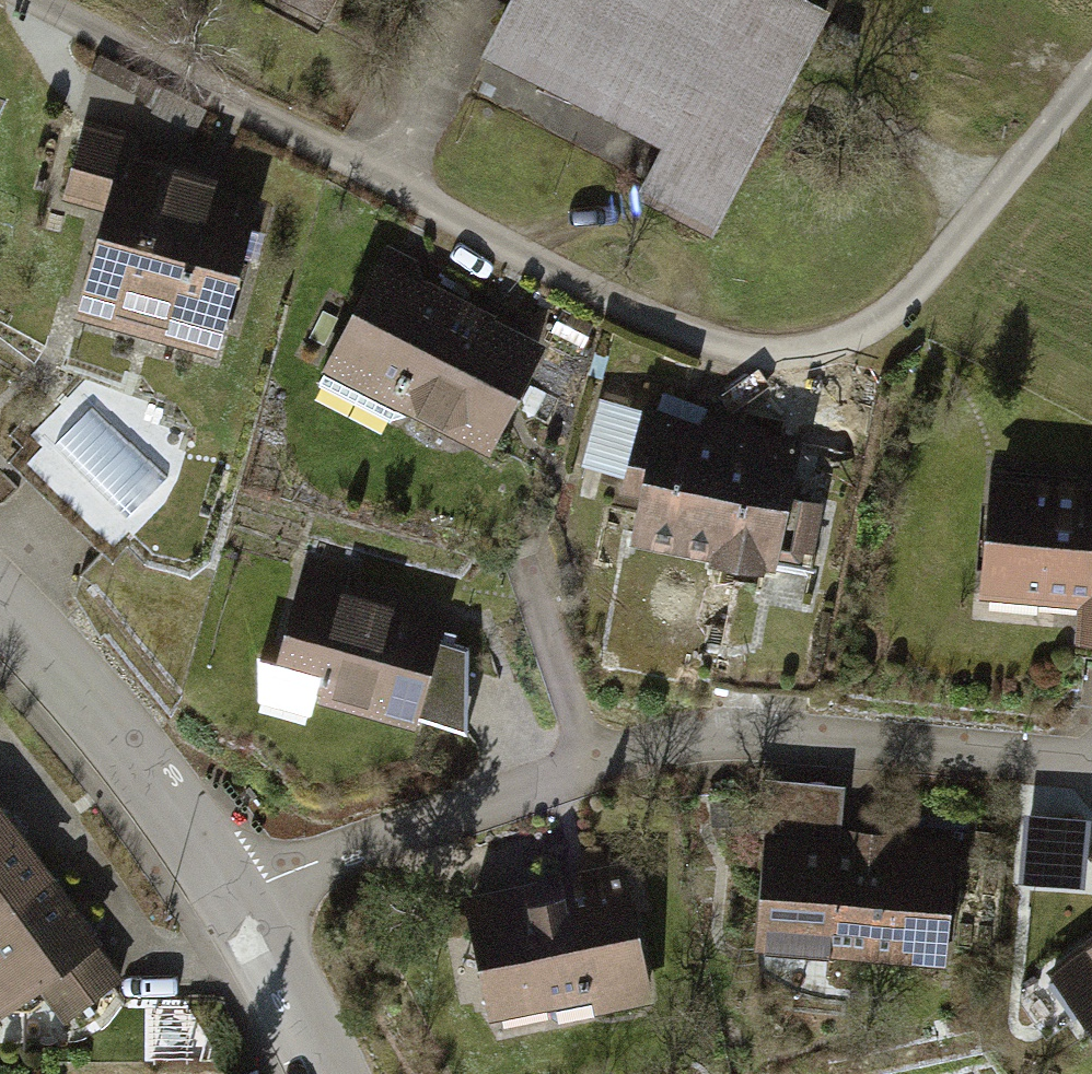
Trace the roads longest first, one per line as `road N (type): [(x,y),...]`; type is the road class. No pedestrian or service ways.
road 1 (residential): [(233,904),(594,764),(706,744),(819,742),(1091,774)]
road 2 (residential): [(381,172),(667,324),(741,351),(826,352),(909,317),(1091,77)]
road 3 (residential): [(233,904),(93,716),(0,608)]
road 4 (residential): [(49,0),(381,172)]
road 5 (residential): [(381,172),(468,0)]
road 6 (residential): [(322,1073),(233,904)]

